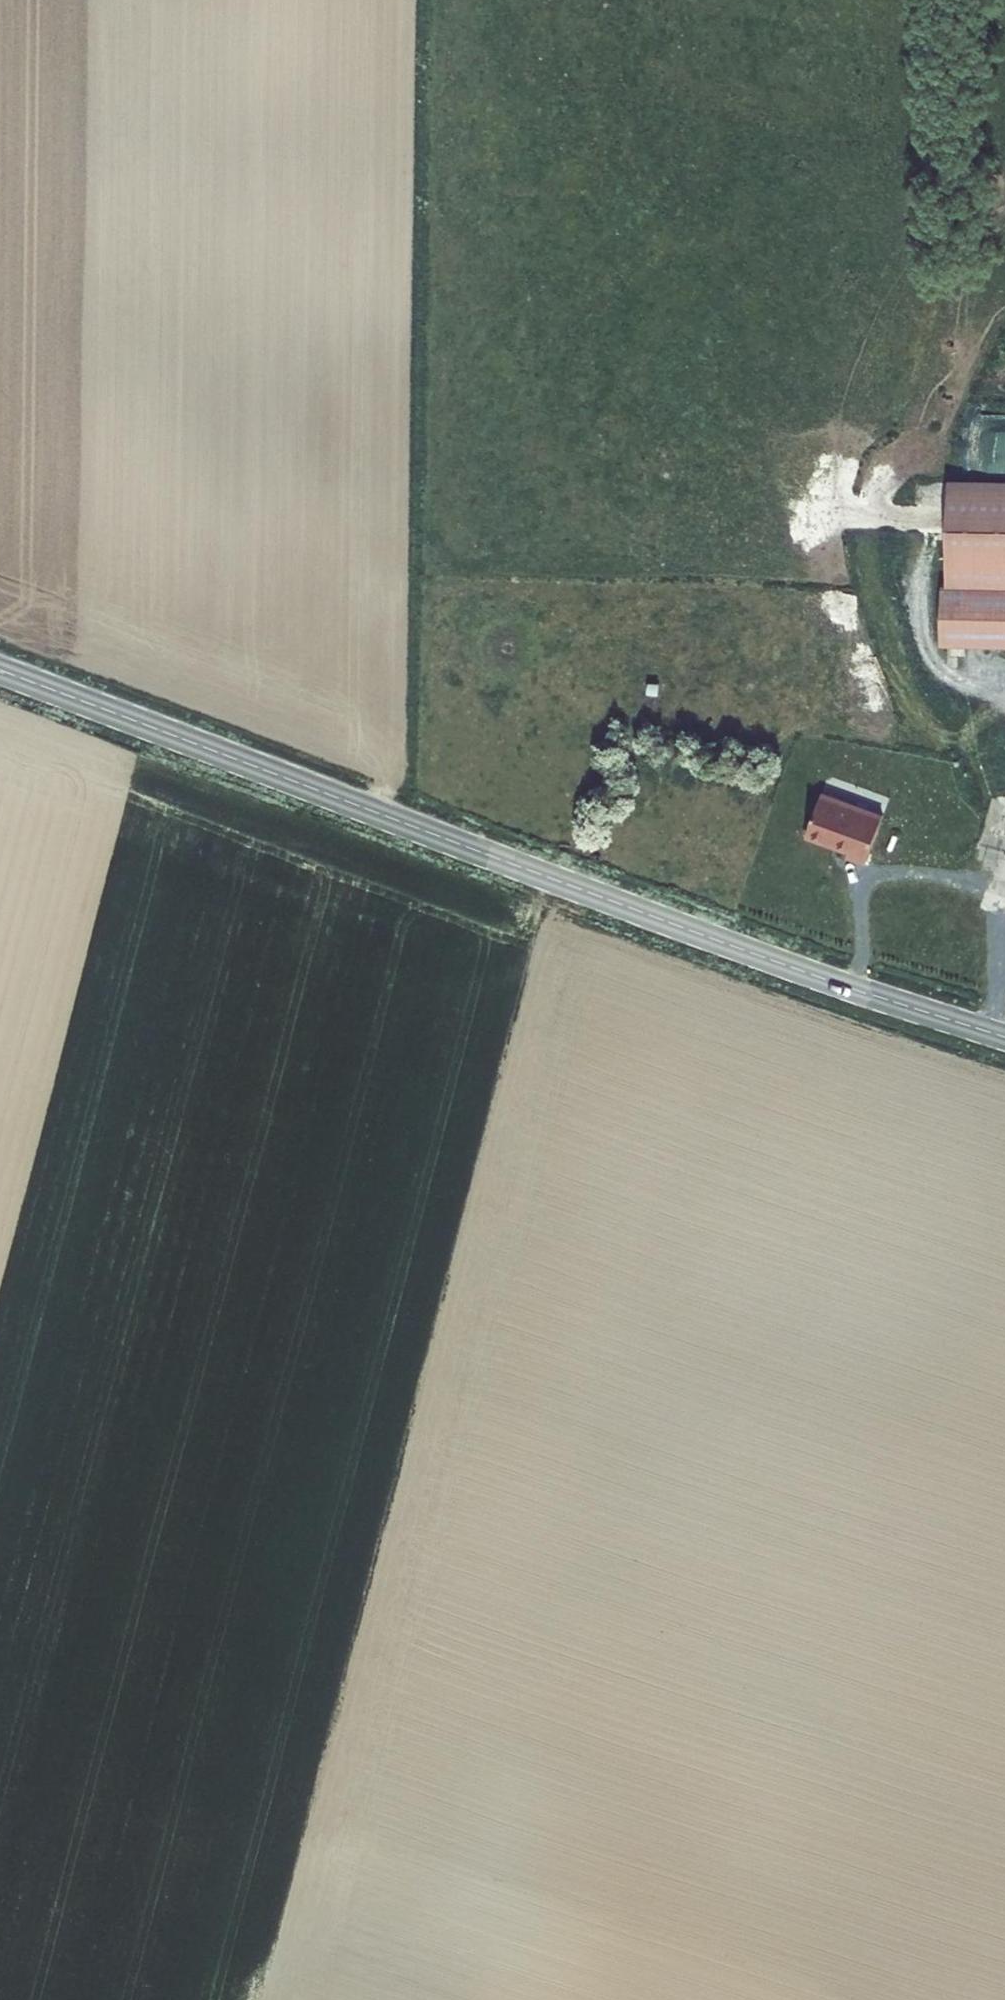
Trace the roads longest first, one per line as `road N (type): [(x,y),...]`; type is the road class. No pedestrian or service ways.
road 1 (tertiary): [(1004,1038),(741,949),(0,670)]

